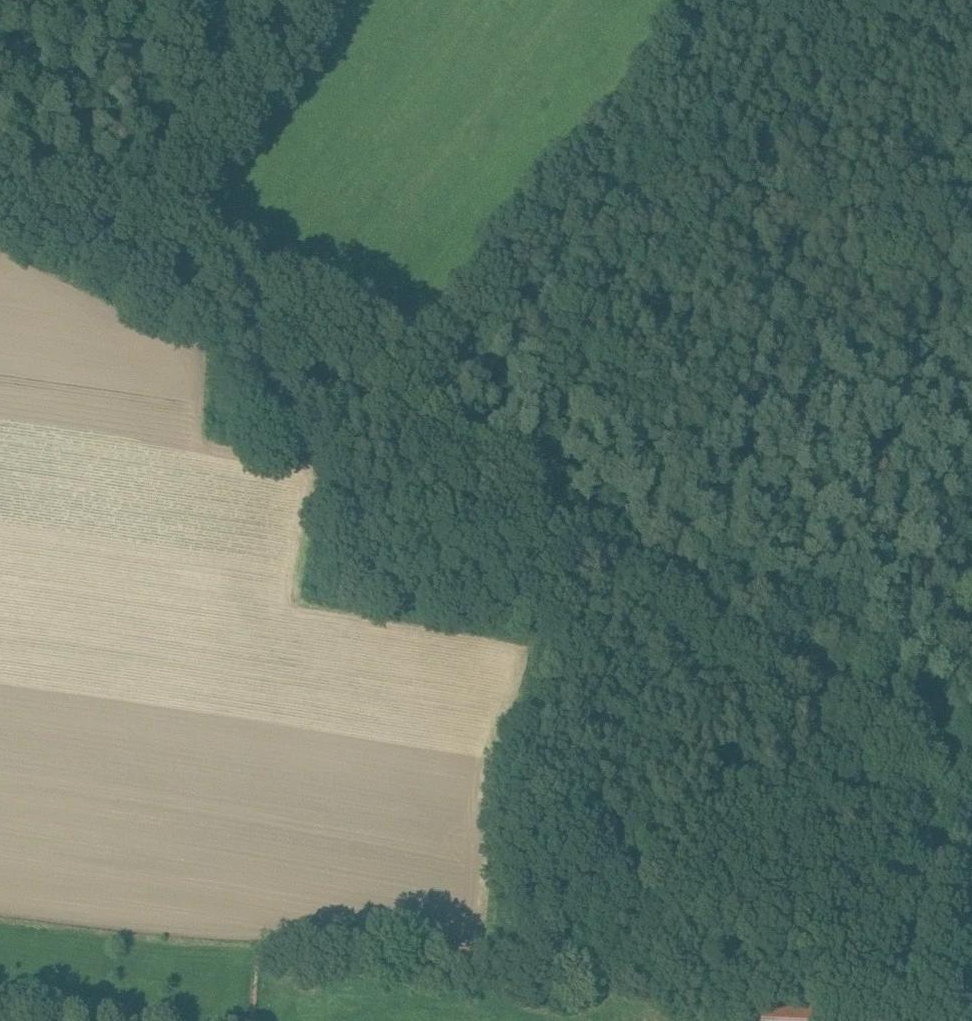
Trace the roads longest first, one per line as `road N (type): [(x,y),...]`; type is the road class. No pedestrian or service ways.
road 1 (track): [(0,105),(146,217),(393,387),(971,757)]

